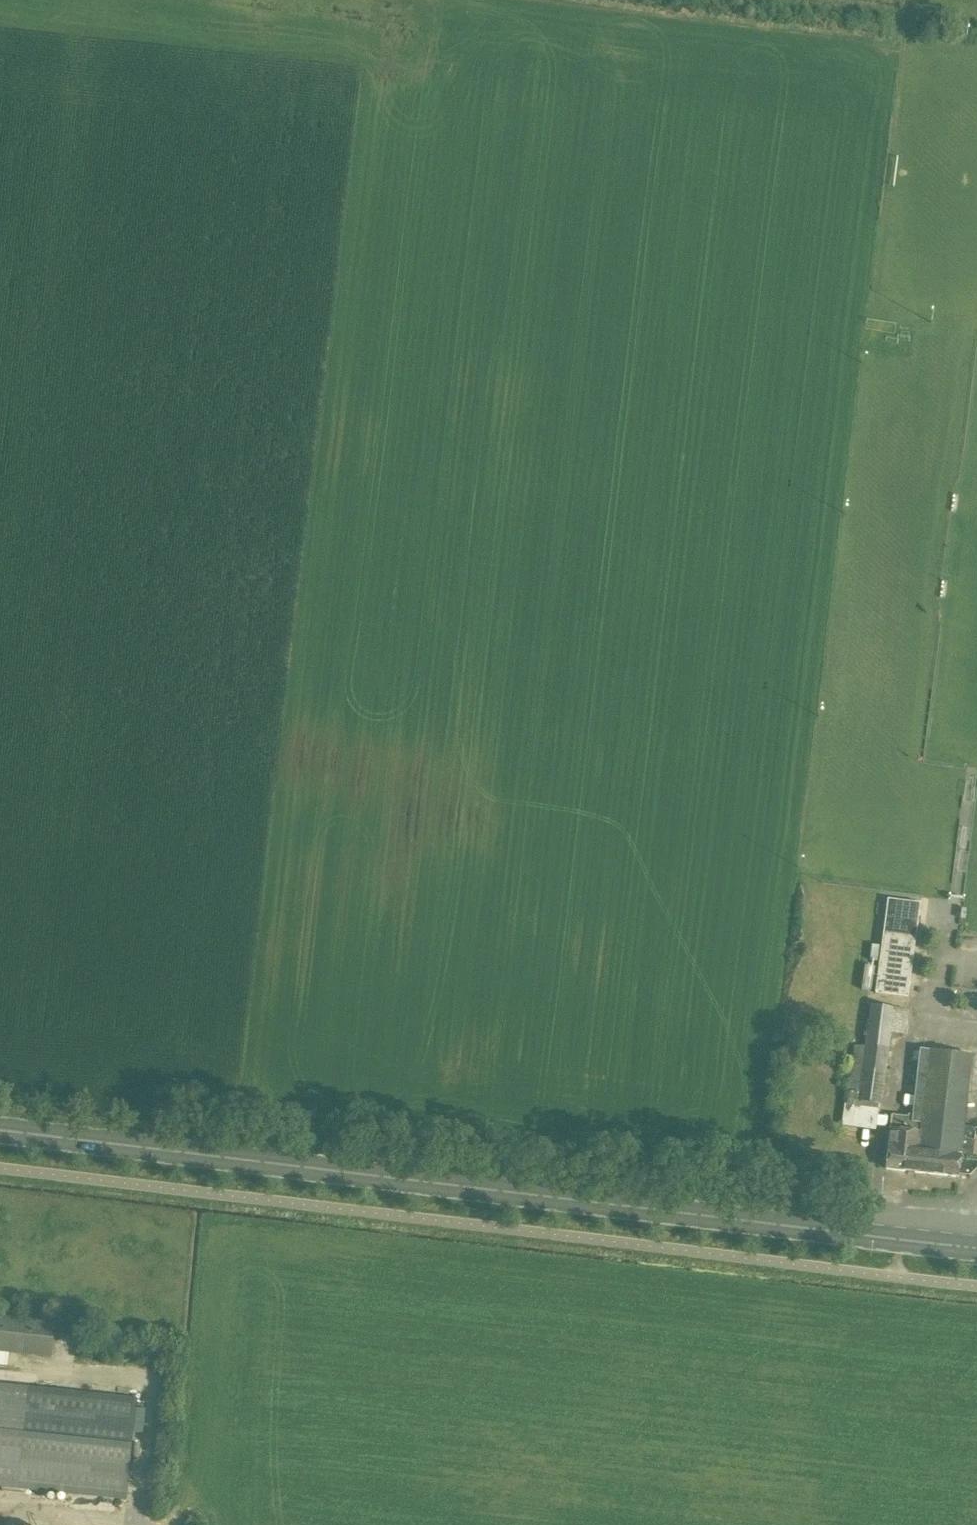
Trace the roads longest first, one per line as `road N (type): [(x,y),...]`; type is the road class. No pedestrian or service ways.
road 1 (primary): [(0,1131),(976,1249)]

